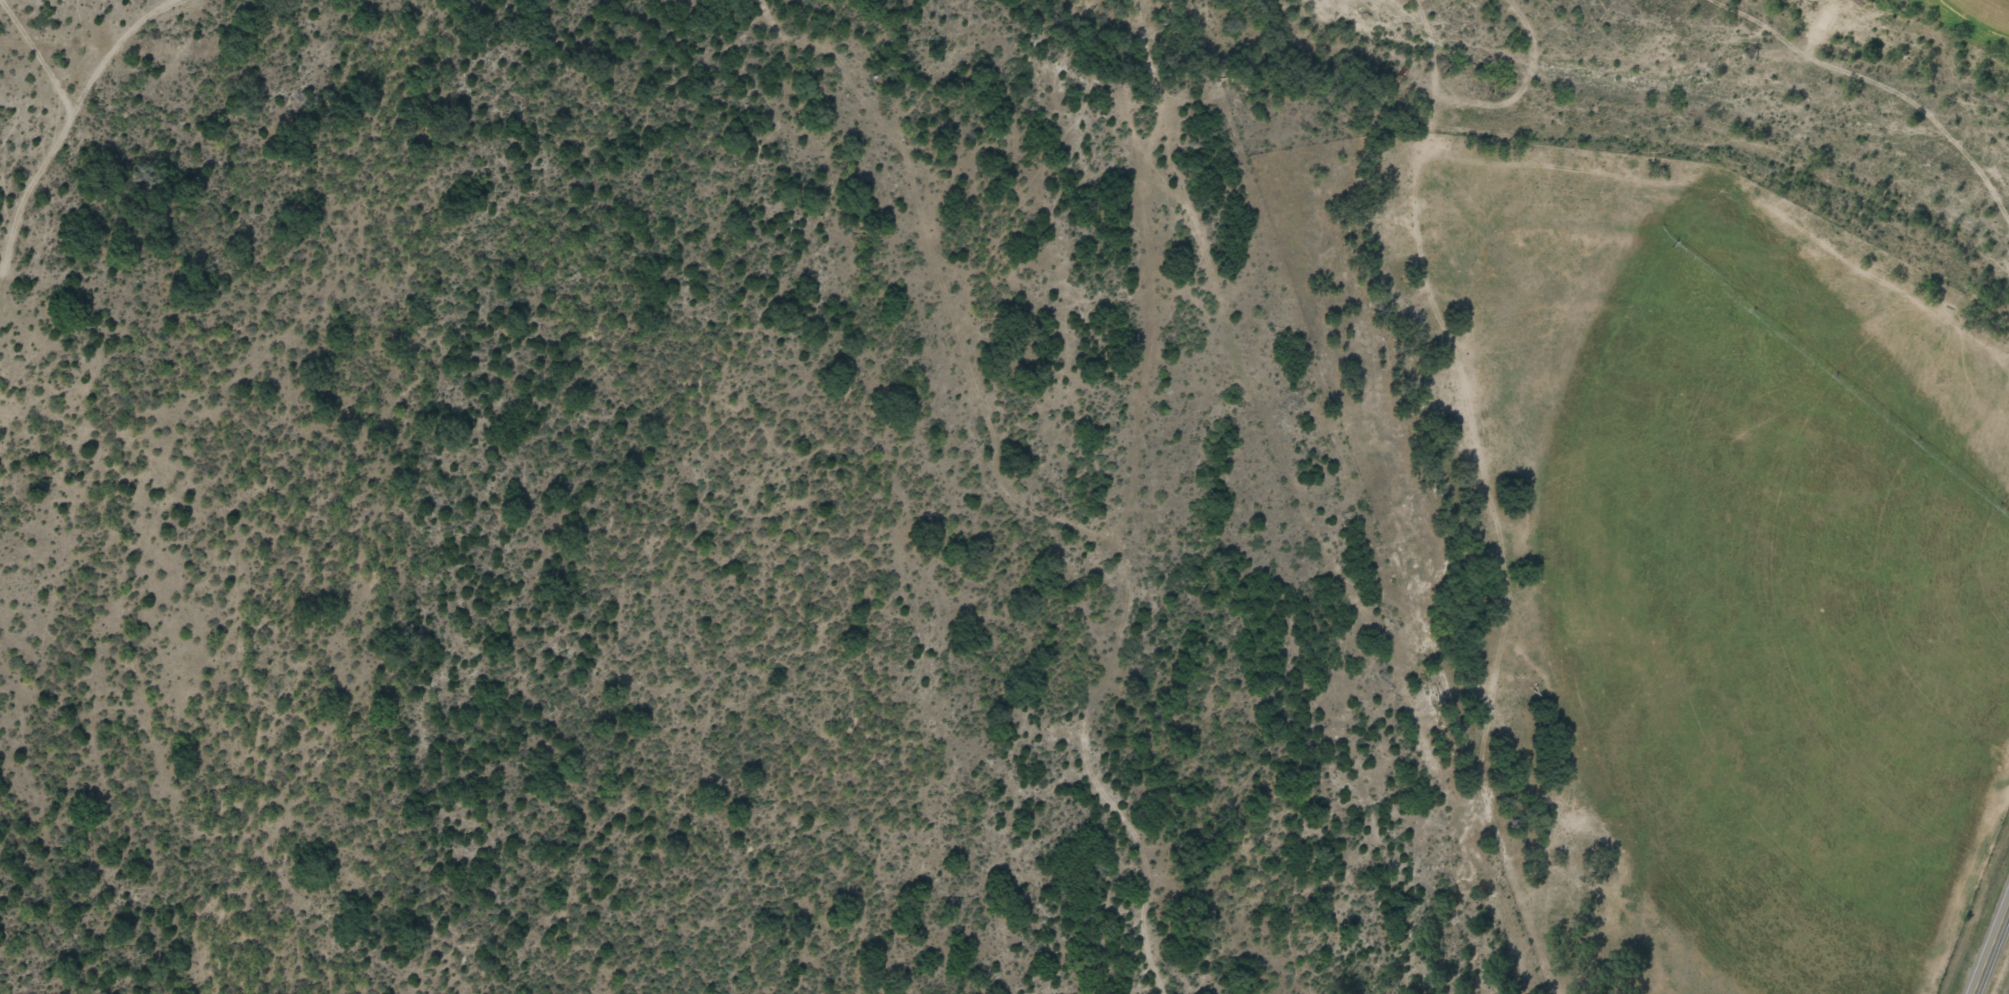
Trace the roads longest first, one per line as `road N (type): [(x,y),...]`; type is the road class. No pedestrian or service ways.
road 1 (residential): [(0,242),(89,98),(173,0)]

